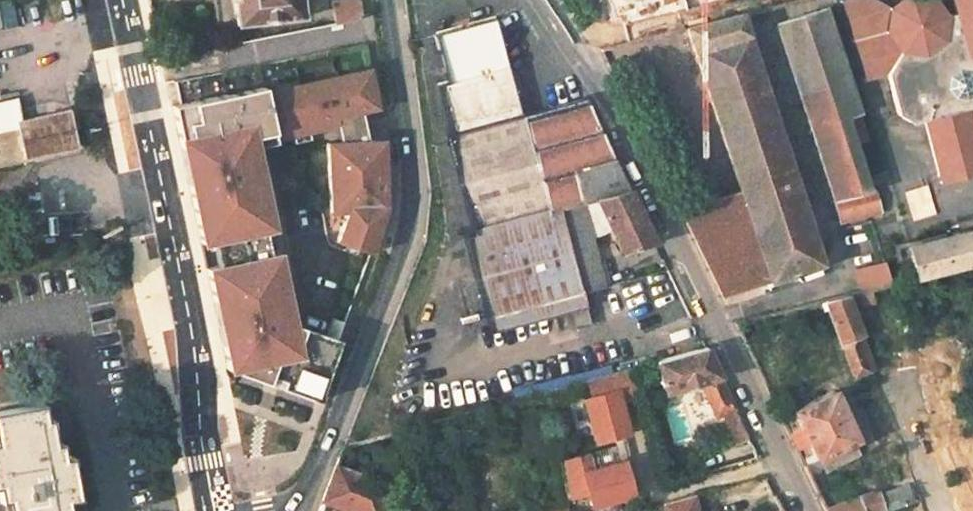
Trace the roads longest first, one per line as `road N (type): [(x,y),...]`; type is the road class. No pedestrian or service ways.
road 1 (tertiary): [(294,510),(323,458),(407,218),(387,0)]
road 2 (tertiary): [(537,0),(620,126),(786,461)]
road 3 (primary): [(119,0),(218,510)]
road 4 (residential): [(640,439),(653,497),(786,461)]

